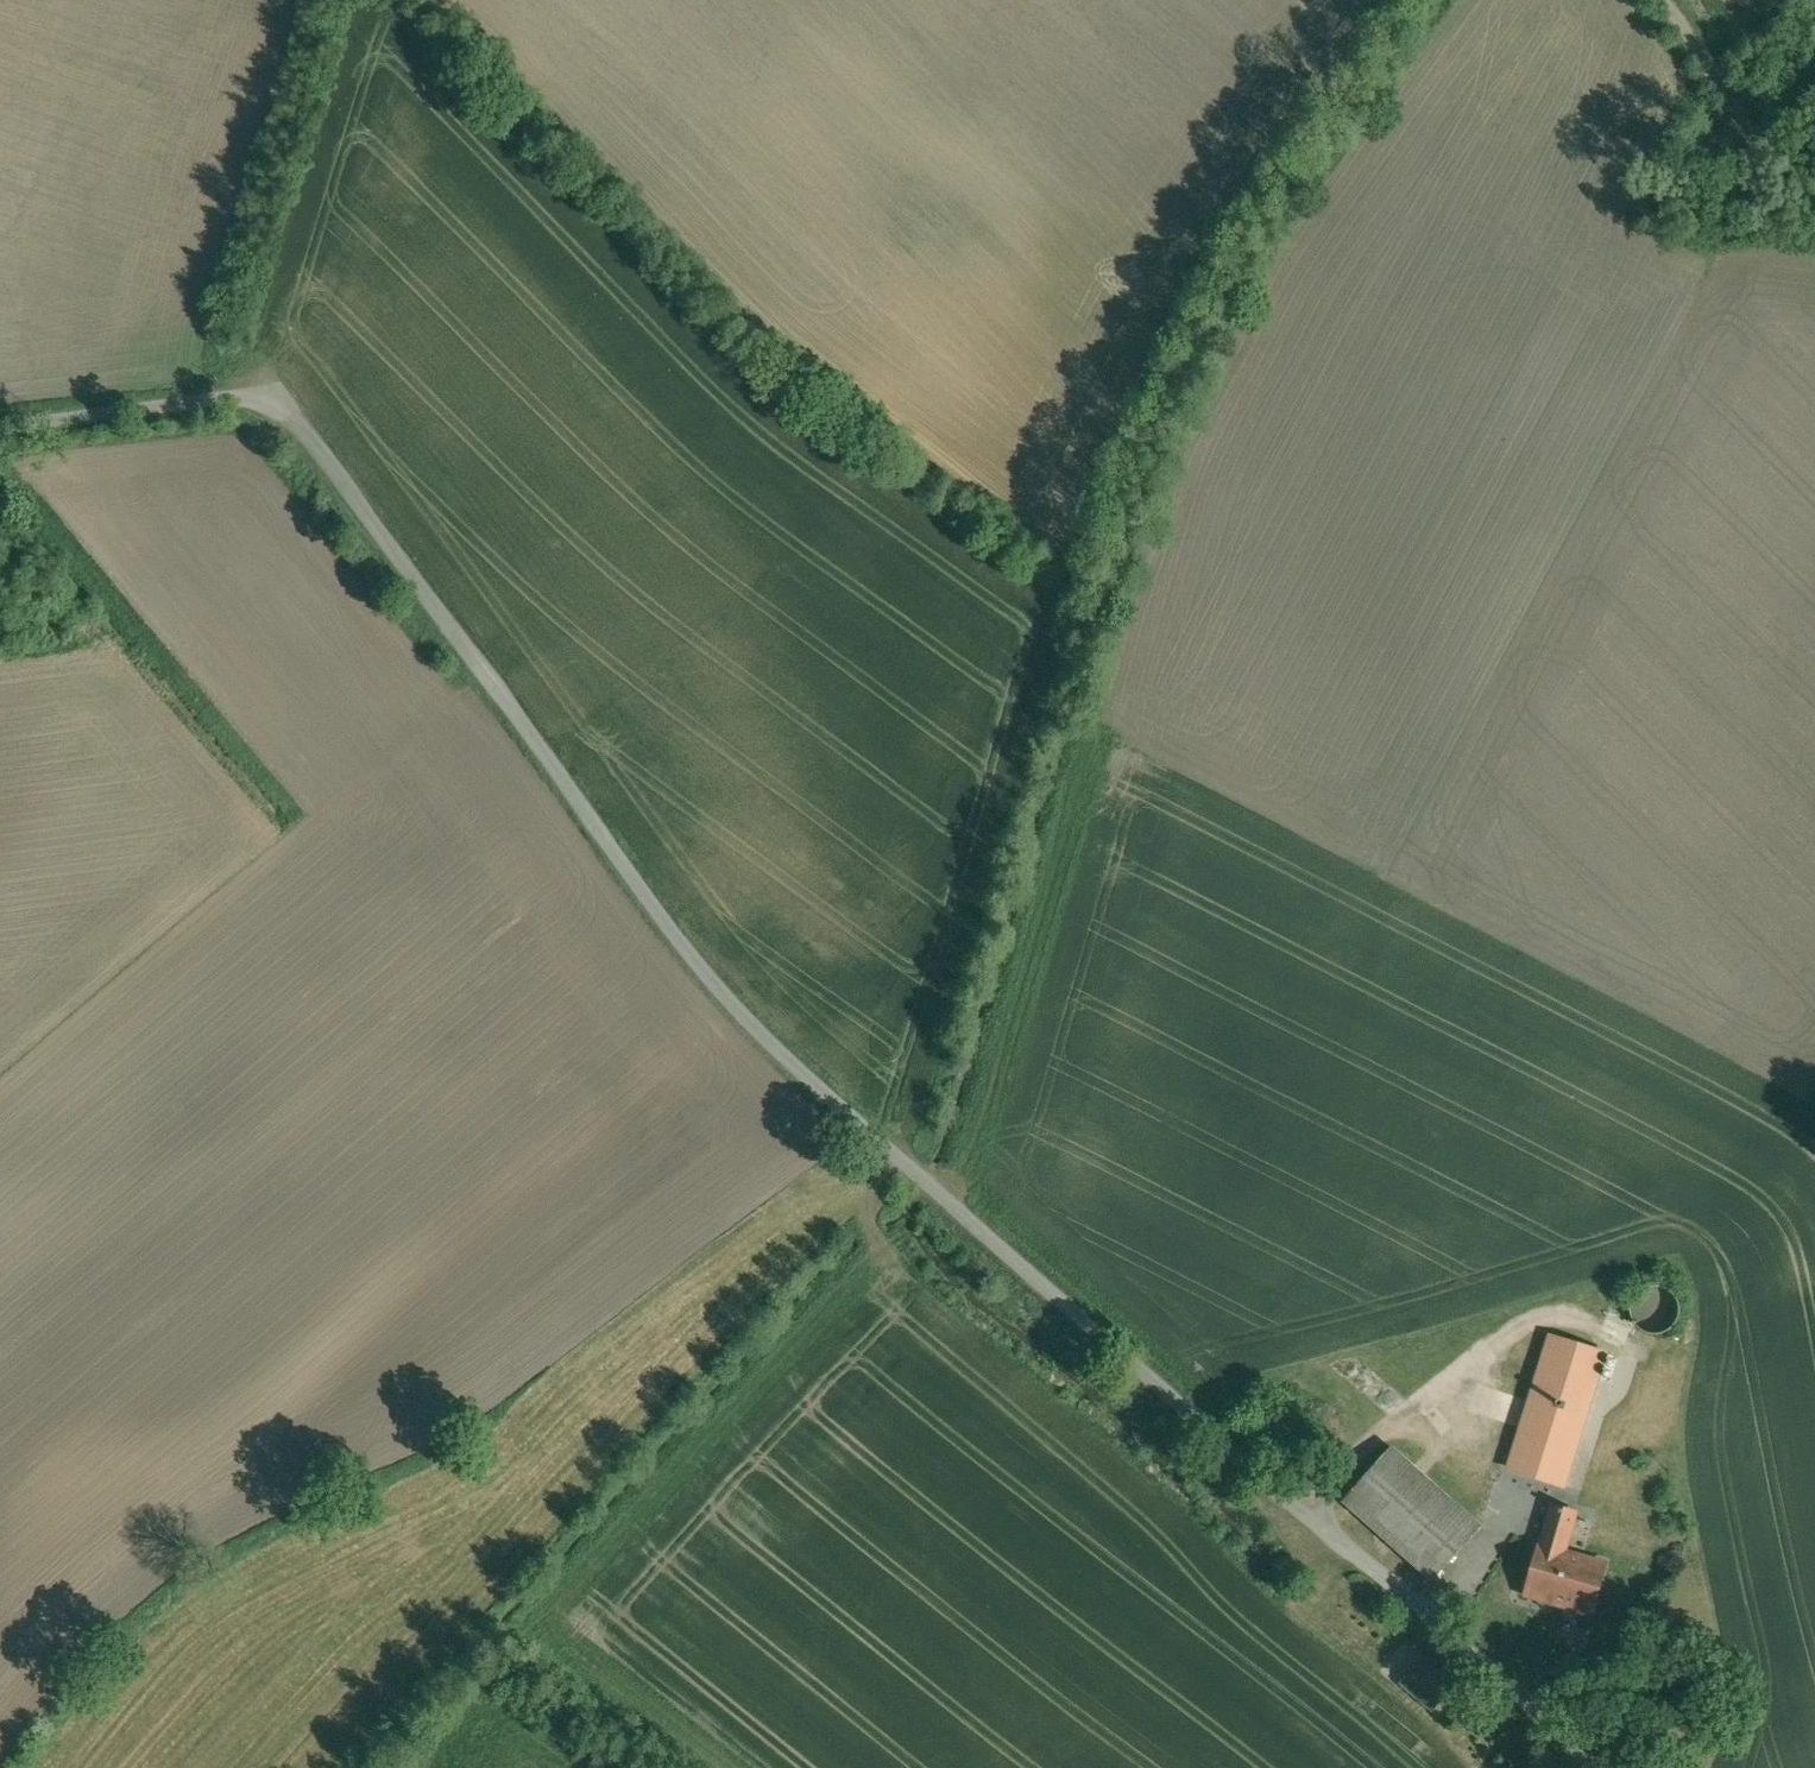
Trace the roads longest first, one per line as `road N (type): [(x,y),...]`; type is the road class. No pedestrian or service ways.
road 1 (unclassified): [(1625,1767),(1281,1467)]
road 2 (track): [(1814,189),(1756,138),(1660,0)]

